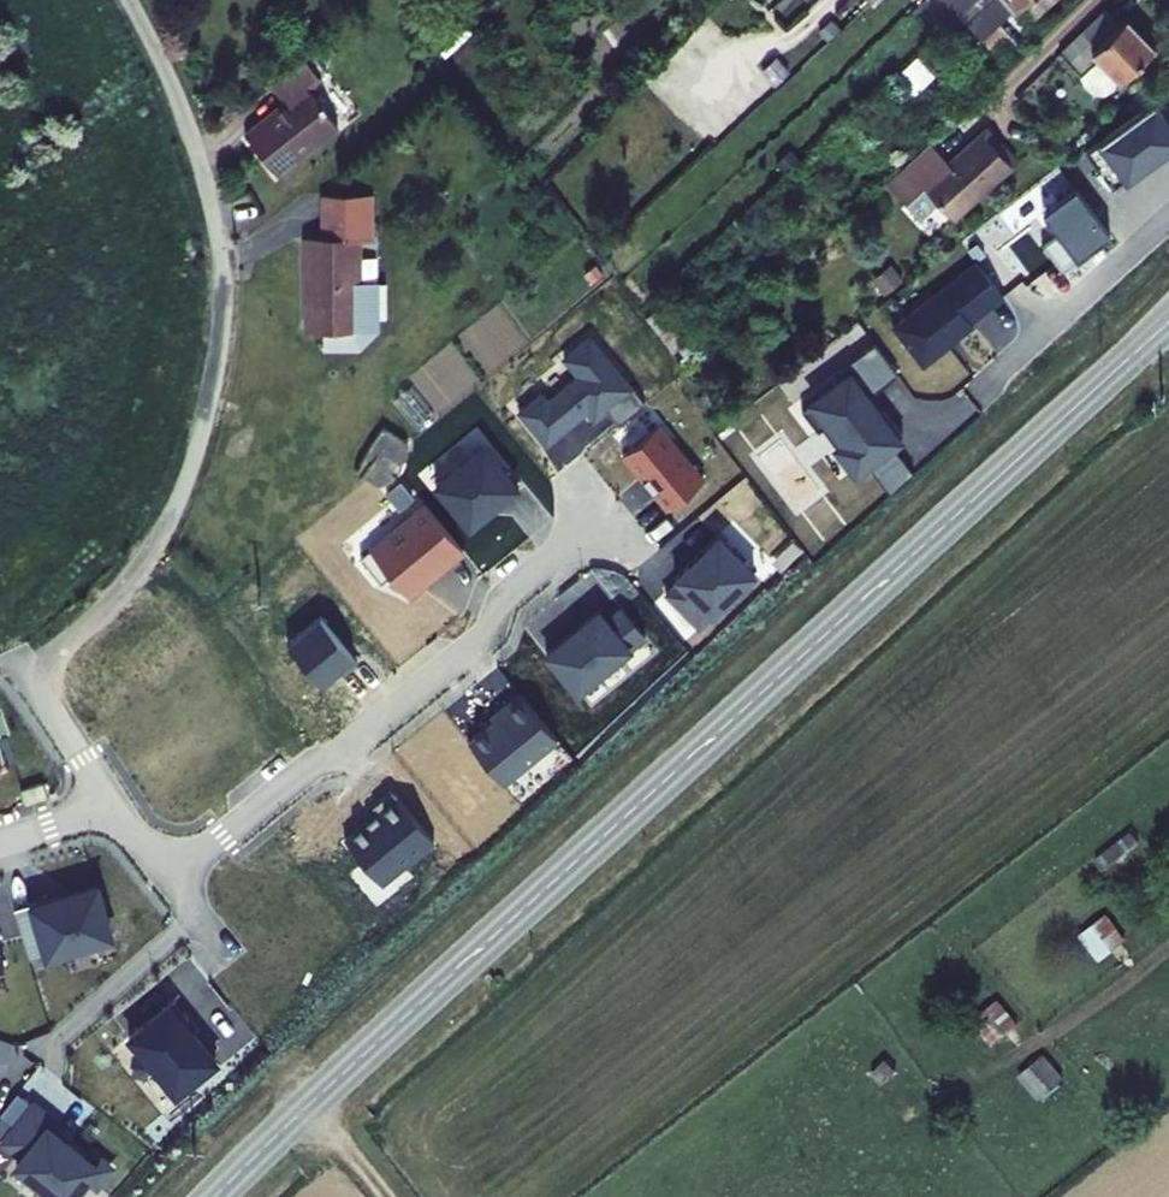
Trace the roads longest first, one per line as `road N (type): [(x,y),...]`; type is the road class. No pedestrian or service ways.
road 1 (tertiary): [(1149,339),(214,1196)]
road 2 (residential): [(128,0),(194,145),(218,242),(222,301),(203,428),(160,542),(111,608),(35,684),(109,804)]
road 3 (residential): [(602,517),(506,595),(489,632),(346,752),(313,761),(168,880)]
road 4 (residential): [(1168,222),(987,383)]
road 5 (track): [(980,1079),(1088,1017),(1168,951)]
road 6 (residential): [(52,1044),(193,914)]
road 7 (track): [(313,1102),(389,1196)]

